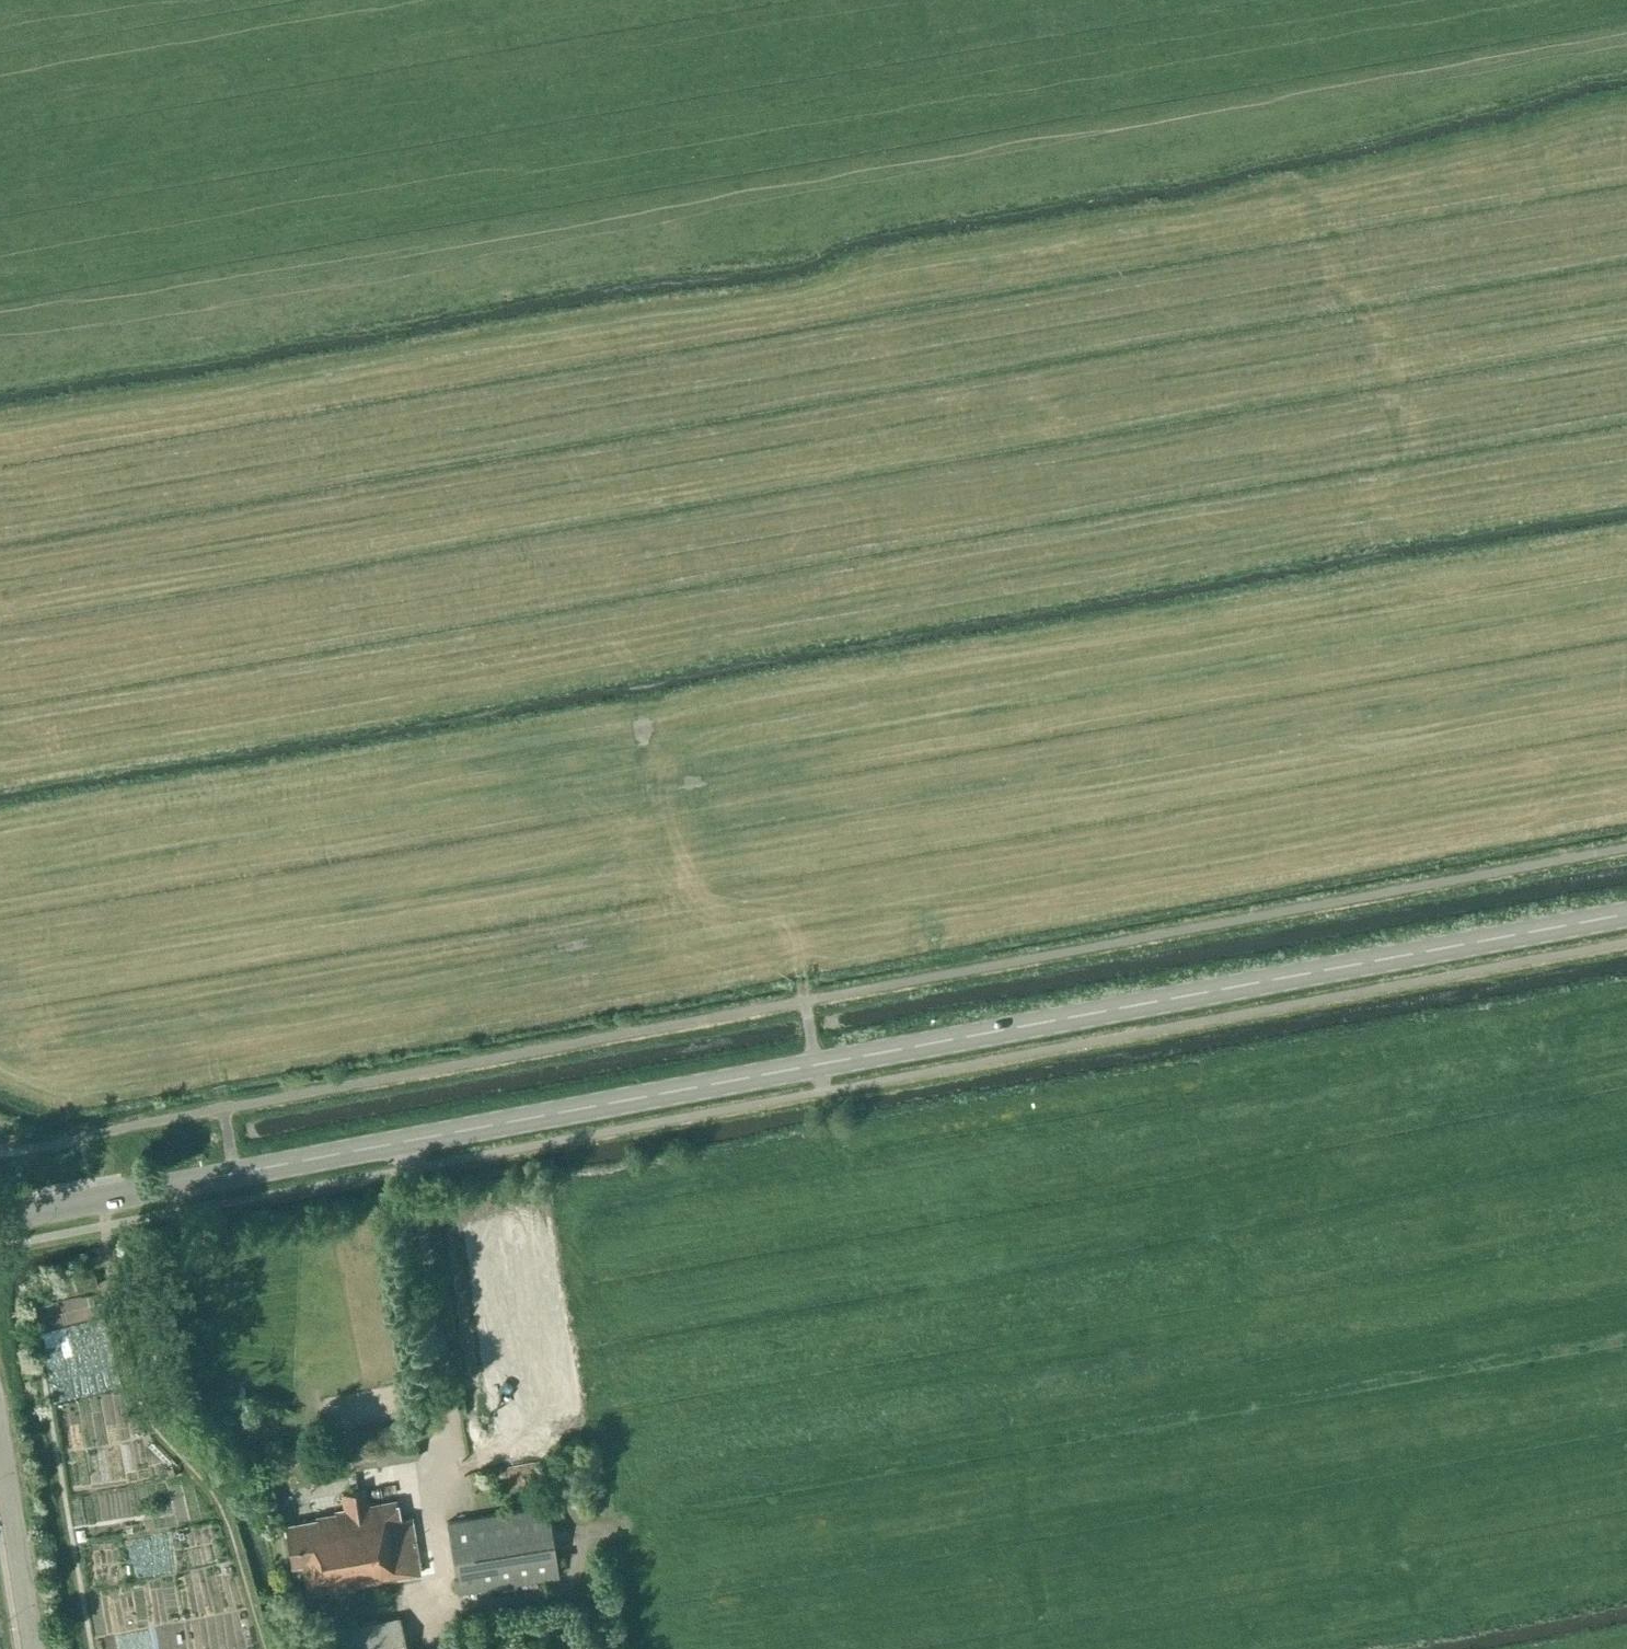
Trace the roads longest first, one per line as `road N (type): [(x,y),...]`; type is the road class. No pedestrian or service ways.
road 1 (tertiary): [(1626,913),(202,1181)]
road 2 (unclassified): [(32,1648),(0,1443)]
road 3 (tertiary): [(0,1219),(202,1181)]

